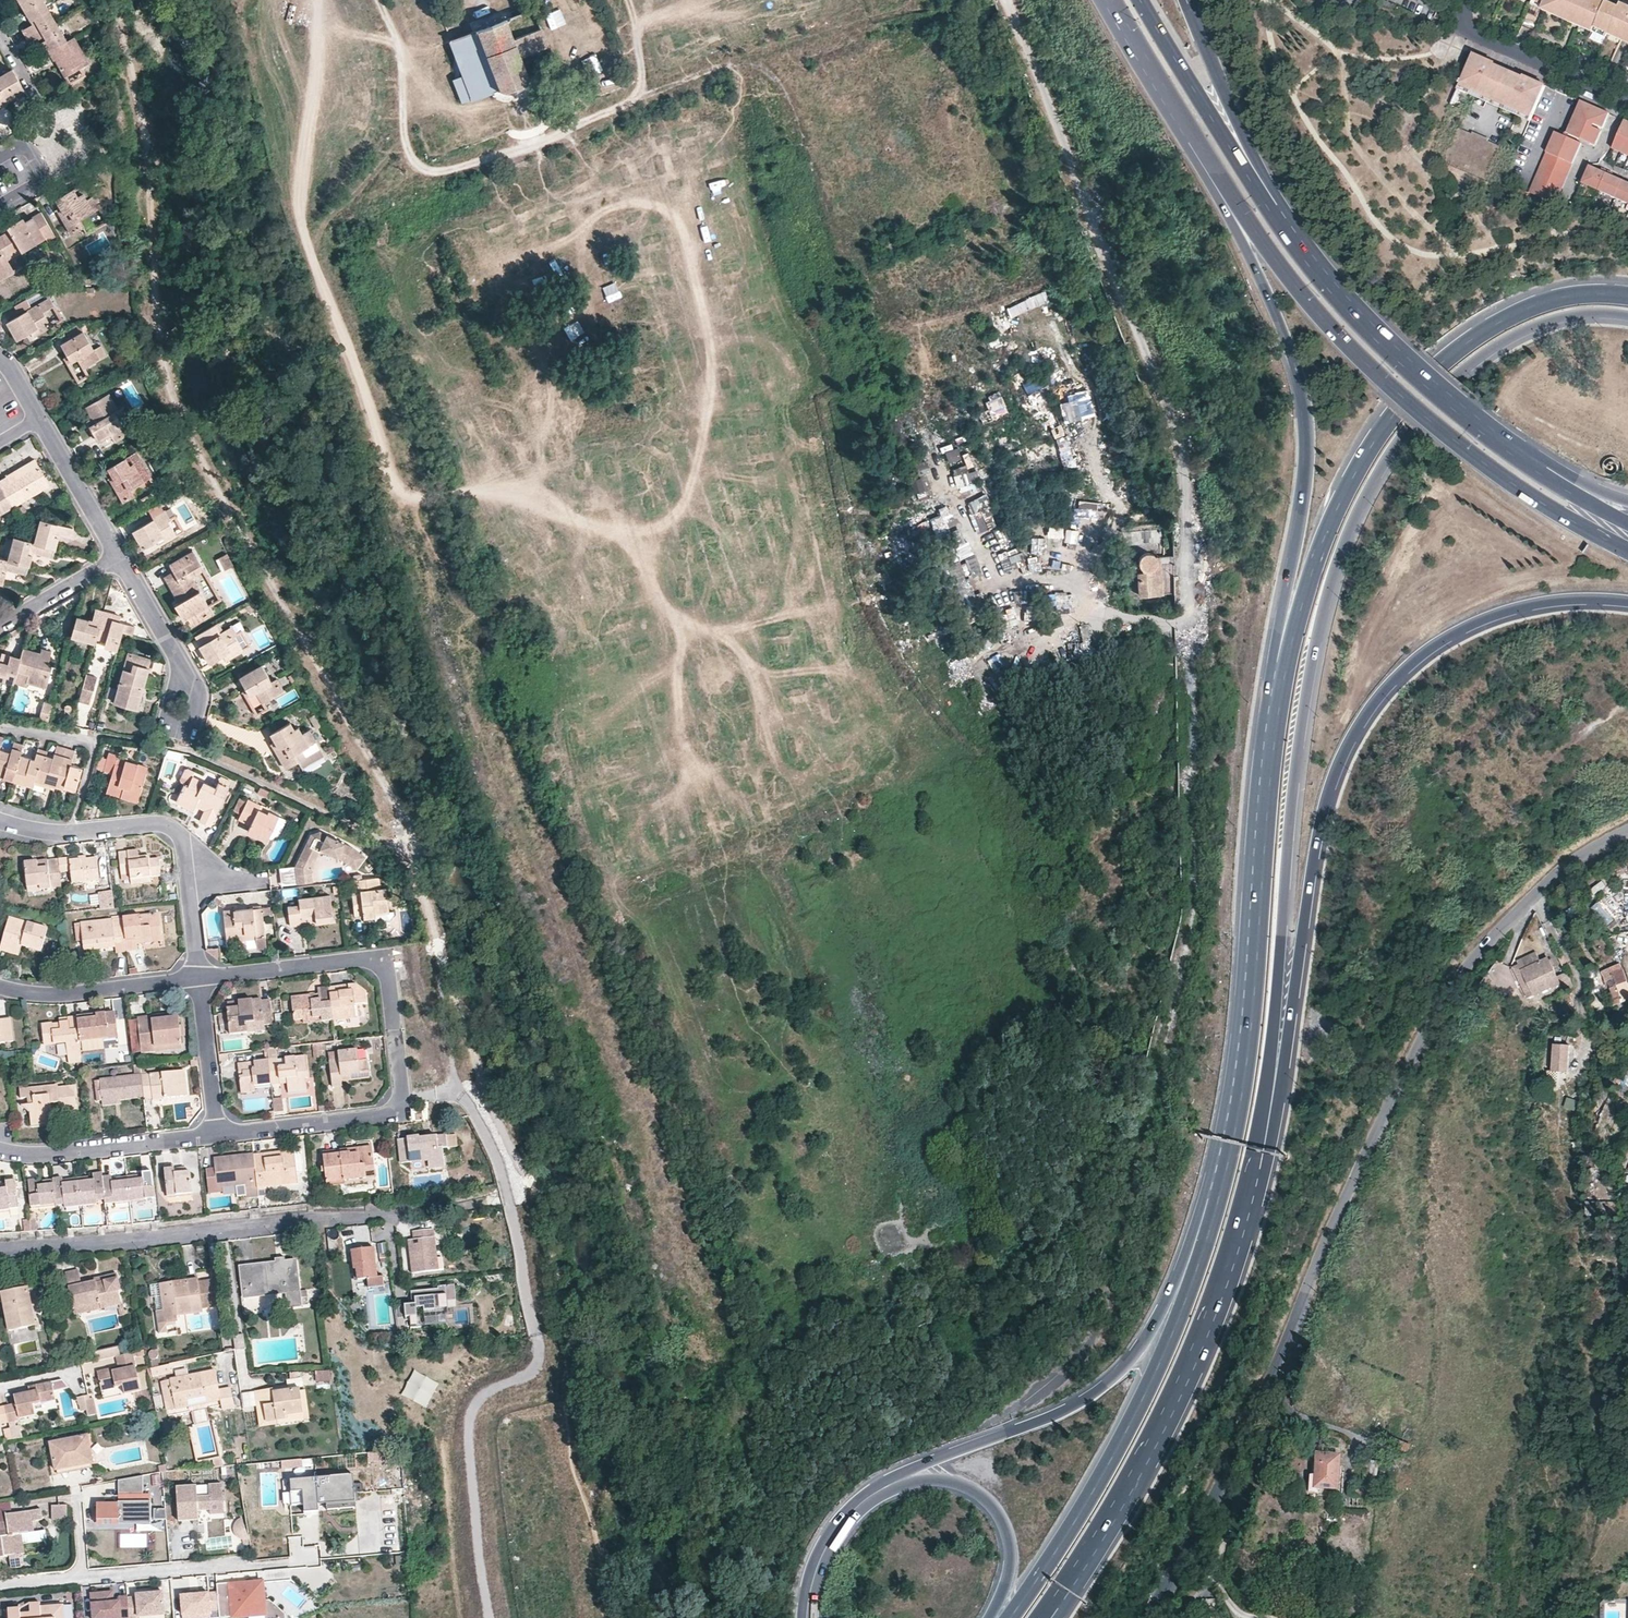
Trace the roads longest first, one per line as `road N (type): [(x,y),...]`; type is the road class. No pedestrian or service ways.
road 1 (residential): [(1012,1411),(1055,1379),(1111,1304),(1198,903),(1185,463),(1163,389),(1008,0)]
road 2 (trunk): [(1280,1046),(1303,715),(1316,636),(1358,519),(1431,406),(1504,343),(1586,314),(1627,317)]
road 3 (trunk): [(1280,1046),(1329,793),(1359,723),(1387,685),(1462,627),(1498,613),(1541,603),(1627,601)]
road 4 (residential): [(1627,830),(1571,861),(1462,977),(1368,1148),(1296,1315)]
road 5 (trunk): [(1063,1597),(1190,1370),(1264,1155),(1280,1046)]
road 6 (primary): [(1223,185),(1306,301),(1376,377),(1462,452),(1627,552)]
road 7 (trunk): [(1627,296),(1541,307),(1491,332),(1395,420),(1353,483),(1276,667)]
road 8 (residential): [(198,978),(386,956),(405,1112),(216,1136)]
road 9 (trunk): [(1217,1172),(1165,1304),(1113,1378),(1054,1415),(898,1475),(847,1518)]
road 10 (trunk): [(1276,667),(1239,1047),(1217,1172)]
road 11 (trunk): [(1223,185),(1282,331),(1307,426),(1304,497),(1276,667)]
road 12 (trunk): [(1217,1172),(1211,1223),(1162,1366),(1105,1483),(1011,1617)]
road 13 (residential): [(0,1250),(394,1213)]
road 14 (primary): [(1519,456),(1398,357),(1276,202)]
road 15 (residential): [(1296,1315),(1146,1617)]
road 16 (residential): [(0,822),(71,834),(161,824),(178,835),(198,978)]
road 17 (residential): [(1184,1617),(1211,1577),(1286,1381),(1300,1340),(1296,1315)]
road 18 (trunk): [(847,1518),(920,1481),(974,1491),(1005,1527),(1011,1558),(987,1617)]
road 19 (primary): [(1276,202),(1238,163),(1140,0)]
road 20 (residential): [(122,556),(0,355)]
road 21 (primary): [(1276,202),(1186,0)]
road 22 (residential): [(216,1136),(23,1155),(0,1149)]
road 23 (primary): [(1116,0),(1223,185)]
road 24 (residential): [(1472,0),(1461,26),(1627,106)]
road 25 (residential): [(0,987),(61,994),(198,978)]
road 26 (residential): [(198,978),(216,1136)]
road 27 (track): [(1579,1067),(1580,990),(1548,921)]
road 28 (residential): [(0,626),(122,556)]
road 29 (primary): [(1627,523),(1519,456)]

